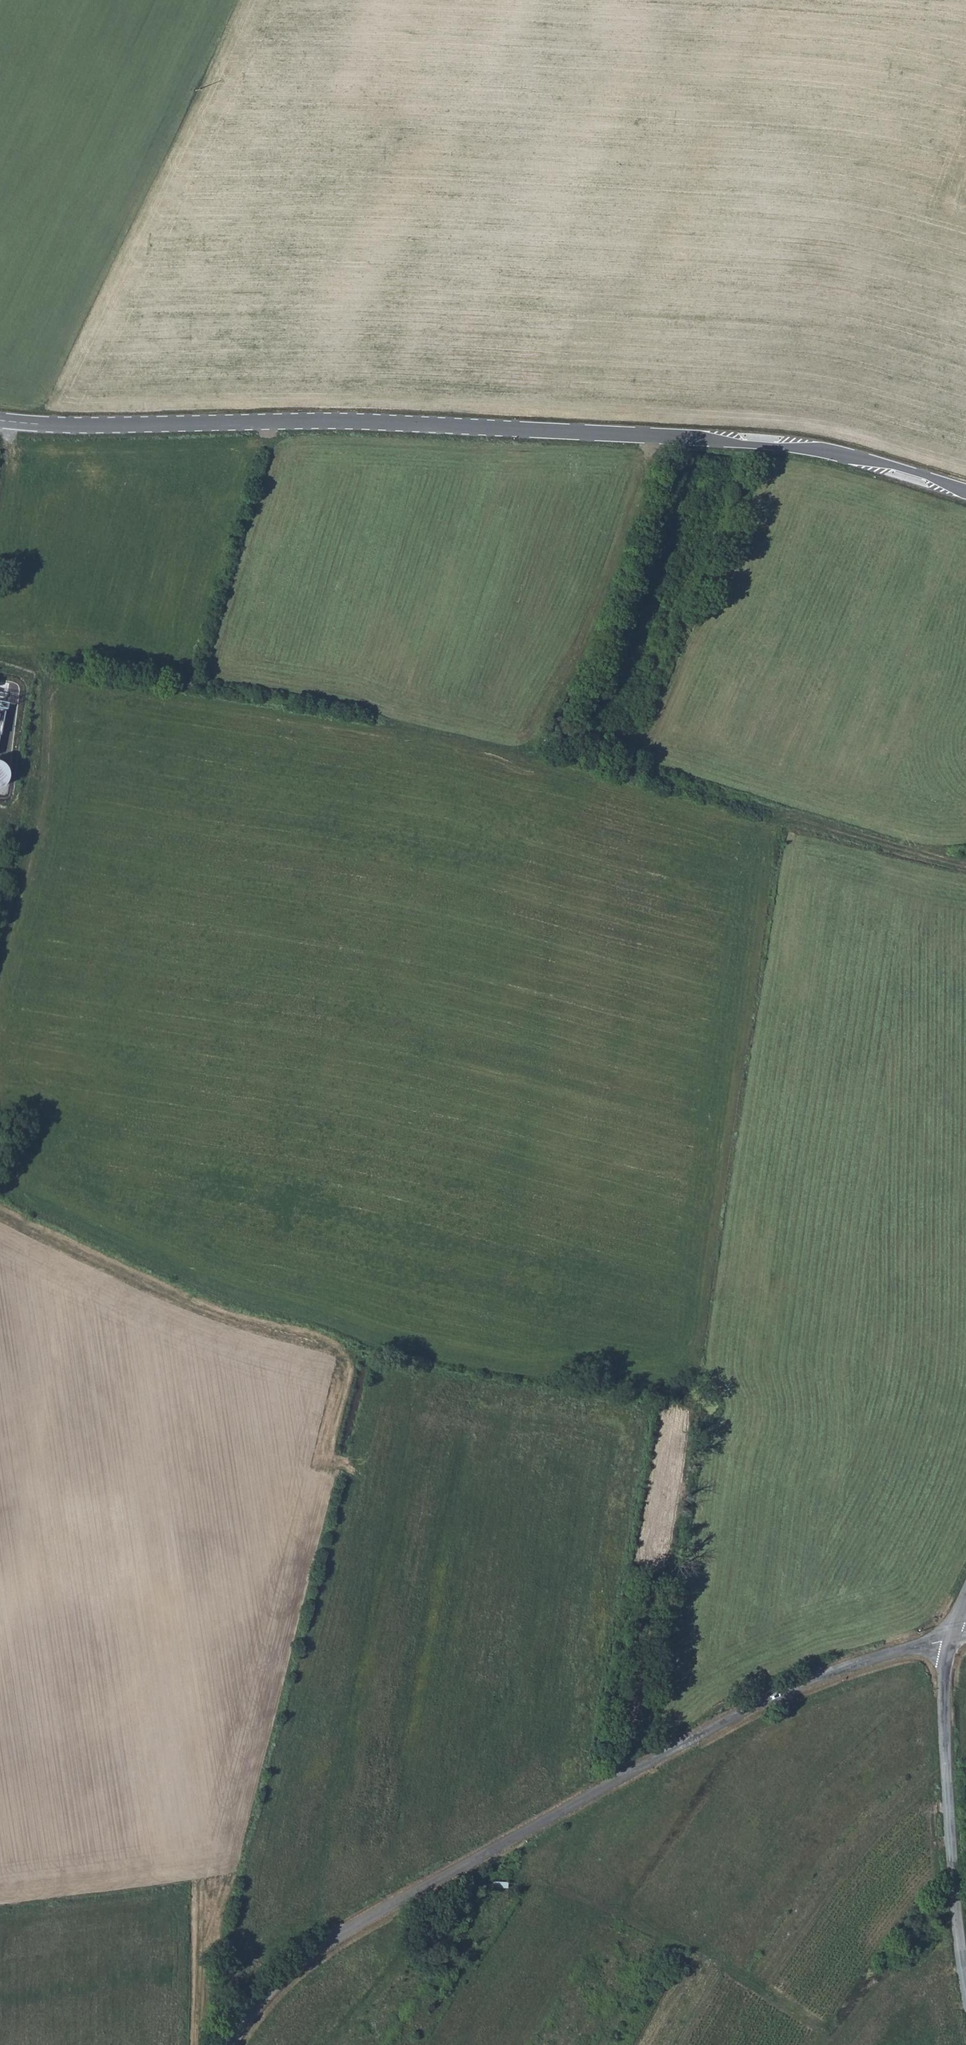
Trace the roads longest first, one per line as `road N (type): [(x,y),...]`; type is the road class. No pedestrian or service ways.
road 1 (unclassified): [(965,495),(834,456),(710,442),(338,425),(0,425)]
road 2 (tertiary): [(230,2044),(274,1985),(346,1931),(781,1694),(949,1637)]
road 3 (unclassified): [(965,1977),(948,1790),(949,1637)]

